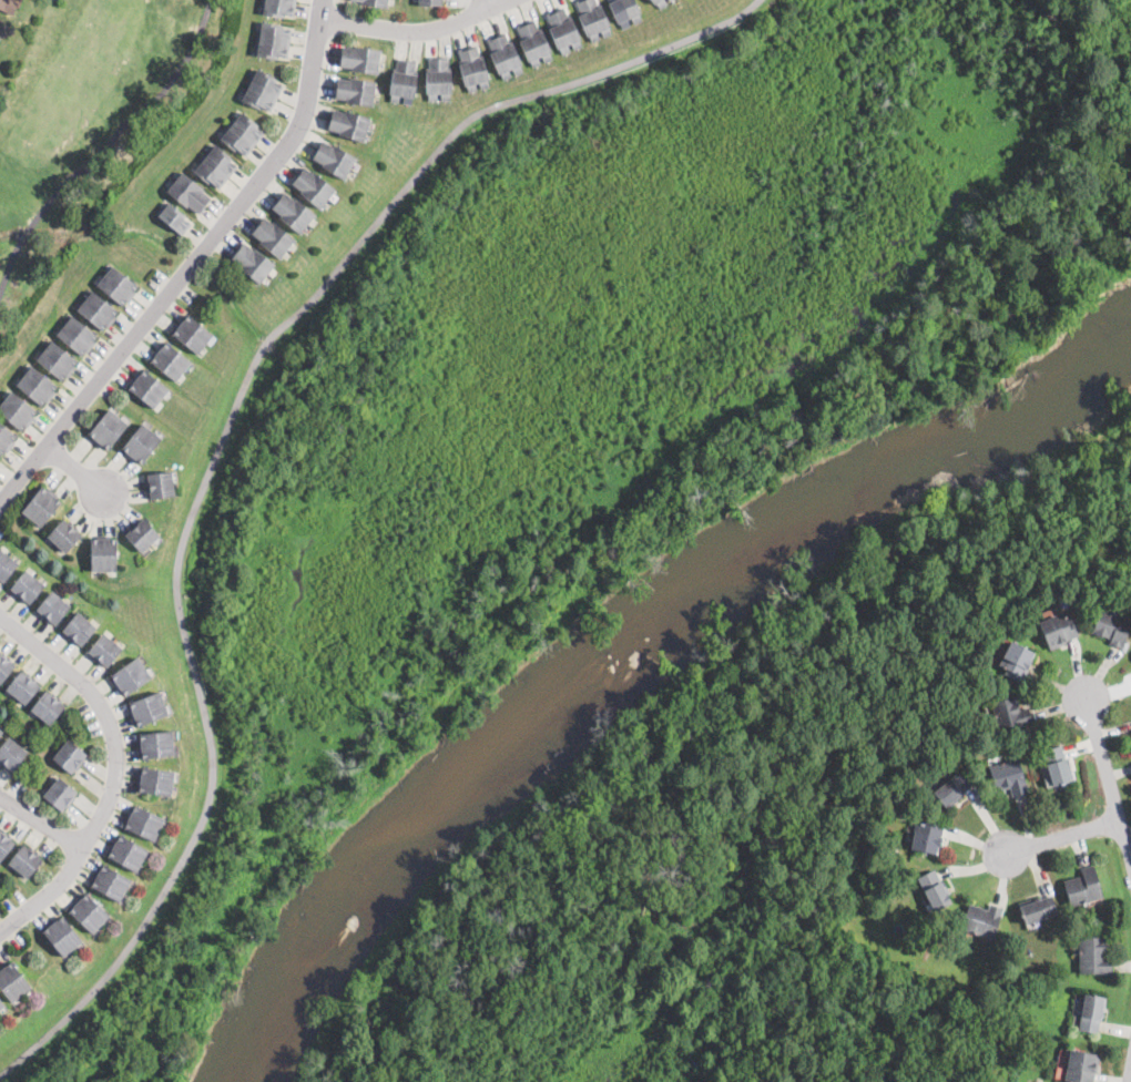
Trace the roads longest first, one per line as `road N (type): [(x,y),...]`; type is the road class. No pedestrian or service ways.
road 1 (residential): [(0,508),(303,129),(327,0)]
road 2 (residential): [(0,933),(70,872),(100,825),(120,768),(106,715),(91,692),(0,616)]
road 3 (residential): [(324,22),(428,31),(513,0)]
road 4 (residential): [(1130,859),(1086,702)]

